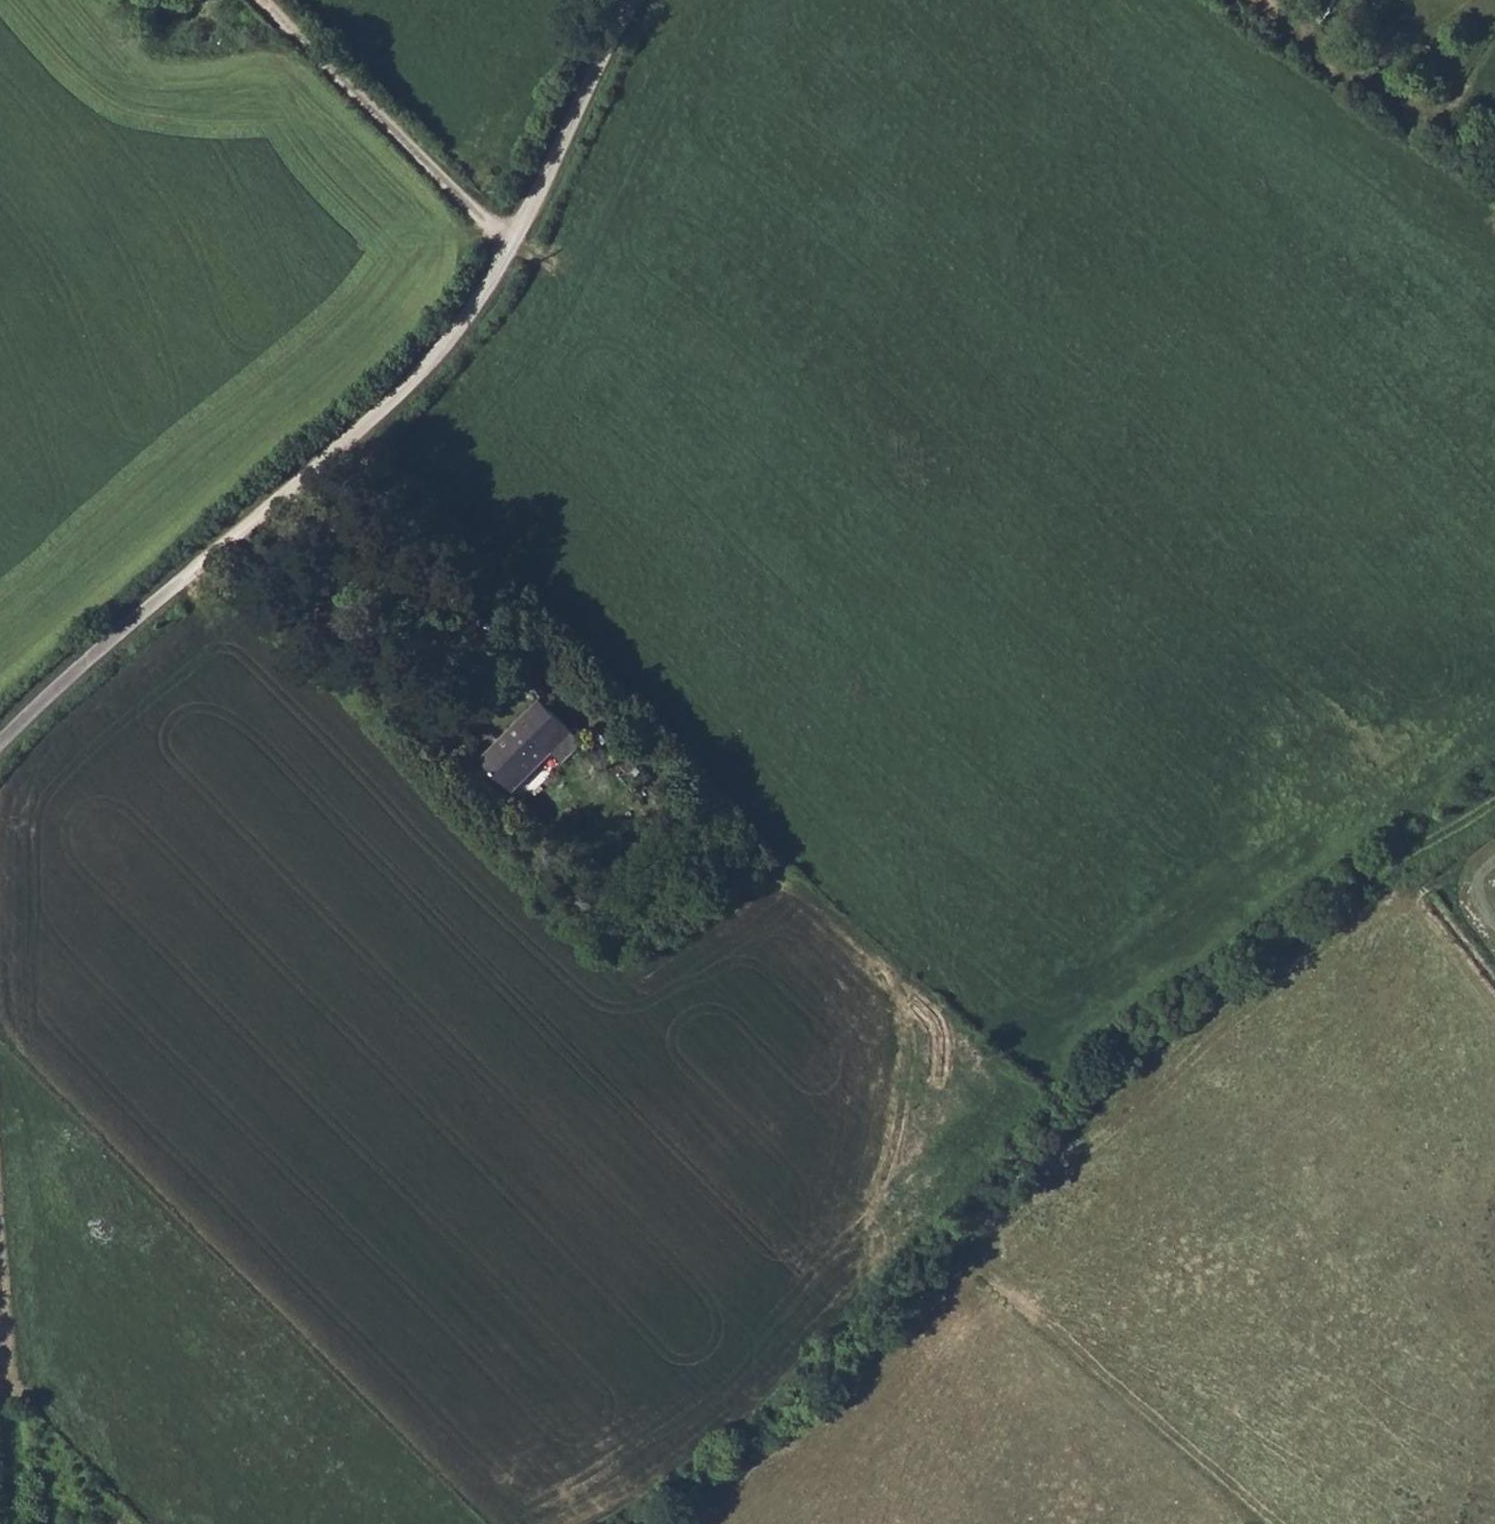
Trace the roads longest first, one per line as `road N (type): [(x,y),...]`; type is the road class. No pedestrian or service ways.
road 1 (unclassified): [(0,742),(443,342),(509,242),(634,0)]
road 2 (track): [(509,242),(330,73),(268,0)]
road 3 (track): [(1494,804),(1389,868)]

